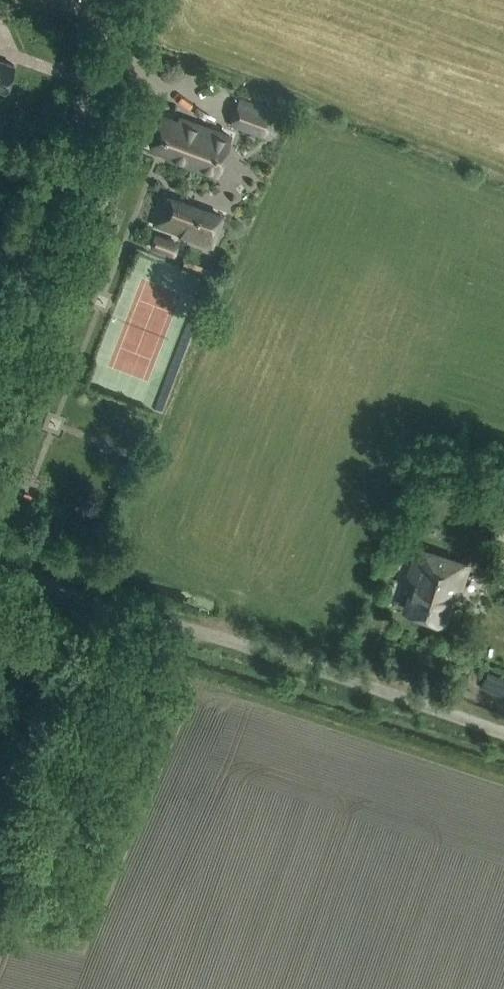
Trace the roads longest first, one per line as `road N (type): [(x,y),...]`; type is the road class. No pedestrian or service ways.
road 1 (track): [(0,935),(78,948),(194,681),(503,782)]
road 2 (track): [(0,578),(284,658),(503,733)]
road 3 (unclassified): [(0,343),(122,0)]

